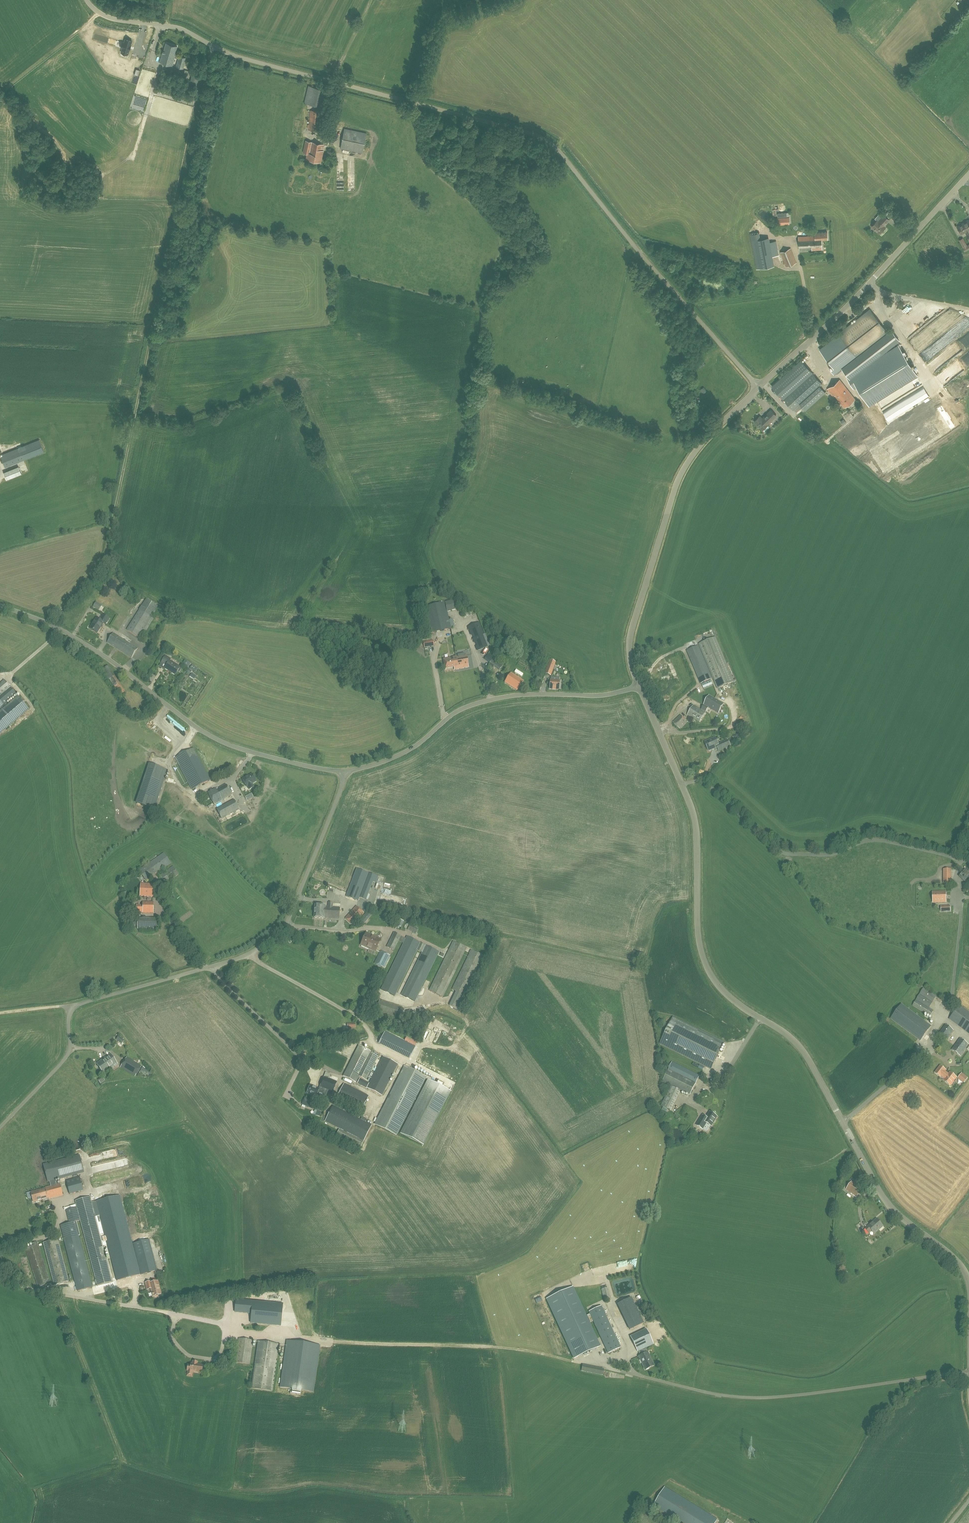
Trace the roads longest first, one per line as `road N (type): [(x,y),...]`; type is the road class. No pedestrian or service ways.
road 1 (unclassified): [(758,387),(543,139),(230,54),(173,27),(113,20),(85,0)]
road 2 (track): [(46,623),(105,556),(213,46)]
road 3 (unclassified): [(968,1283),(954,1259),(882,1197),(803,1051),(712,977),(698,936),(696,836),(682,786)]
road 4 (unclassified): [(70,1009),(241,958),(272,939),(289,919),(347,771)]
road 5 (unclassified): [(347,771),(225,742),(79,641),(0,606)]
road 6 (track): [(294,1337),(515,1349),(668,1383)]
road 7 (unclassified): [(638,687),(631,628),(679,478),(758,387)]
road 8 (unclassified): [(347,771),(401,754),(478,704),(638,687)]
road 9 (unclassified): [(955,859),(876,840),(827,855),(785,854),(704,782),(682,786)]
road 10 (unclassified): [(668,1383),(765,1397),(968,1372)]
road 11 (unclassified): [(294,1337),(0,1279)]
road 12 (unclassified): [(758,387),(870,283)]
road 13 (unclassified): [(870,283),(968,174)]
road 14 (unclassified): [(0,1127),(67,1055),(70,1009)]

